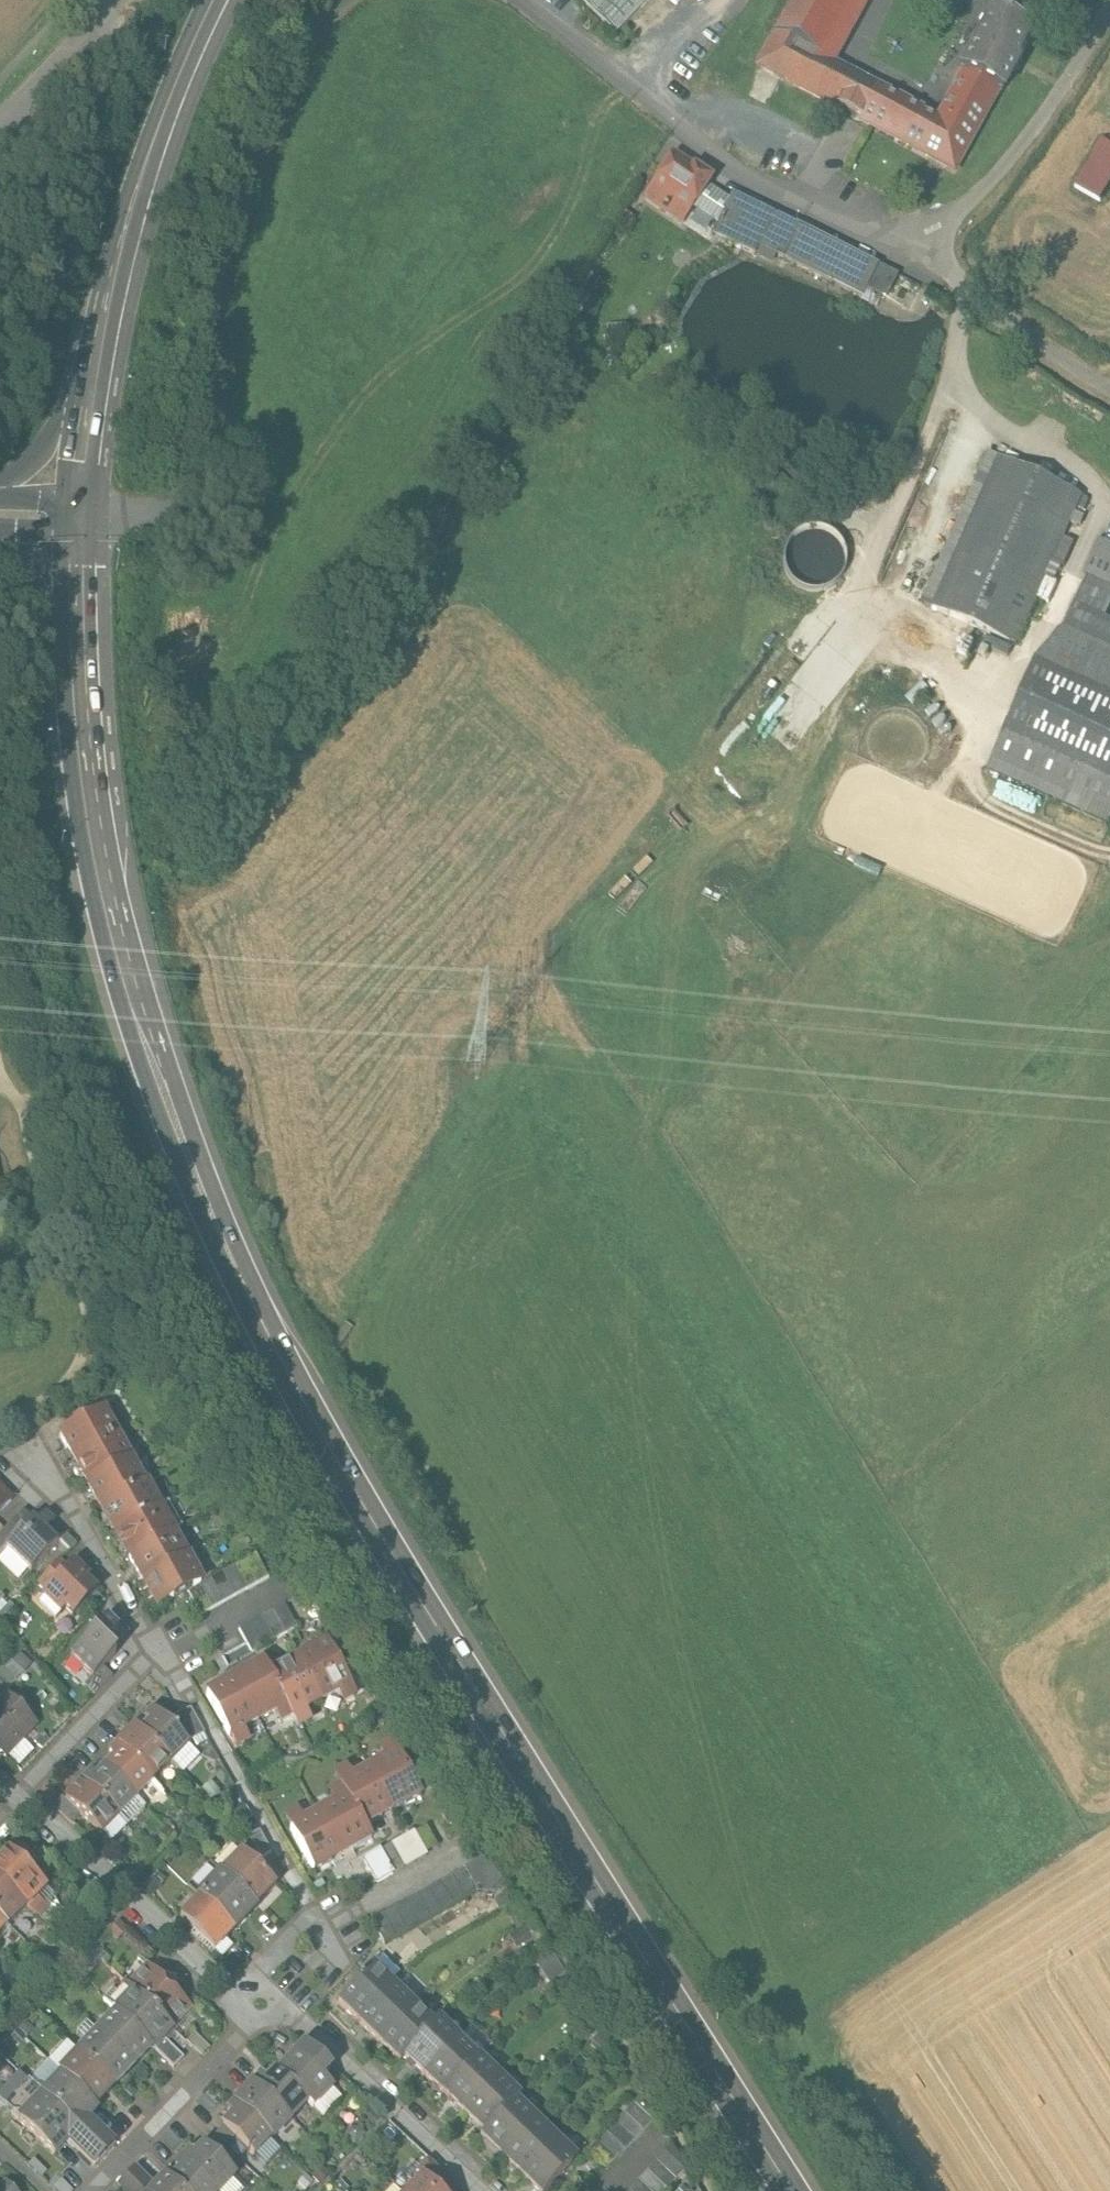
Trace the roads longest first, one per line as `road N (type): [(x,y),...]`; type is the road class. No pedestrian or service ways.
road 1 (primary): [(77,652),(82,735),(118,940),(195,1180),(373,1526),(792,2190)]
road 2 (residential): [(78,515),(179,507),(203,485),(211,451),(205,374),(233,236),(274,103),(311,33),(339,0)]
road 3 (residential): [(30,1426),(169,1648),(20,1799)]
road 4 (residential): [(521,0),(743,173),(802,204),(917,240)]
road 5 (primary): [(96,367),(148,165),(216,0)]
road 6 (residential): [(917,240),(1007,159),(1057,95),(1109,0)]
road 7 (residential): [(238,1991),(20,1799)]
road 8 (residential): [(495,2190),(284,1992)]
road 9 (unclassified): [(1109,385),(973,295),(917,240)]
road 10 (residential): [(259,2014),(98,2190)]
road 11 (track): [(116,0),(0,124)]
road 12 (primary): [(96,367),(46,446),(0,486)]
road 13 (primary): [(96,367),(78,515)]
road 14 (primary): [(78,515),(77,652)]
road 15 (primary): [(0,549),(25,572),(77,652)]

